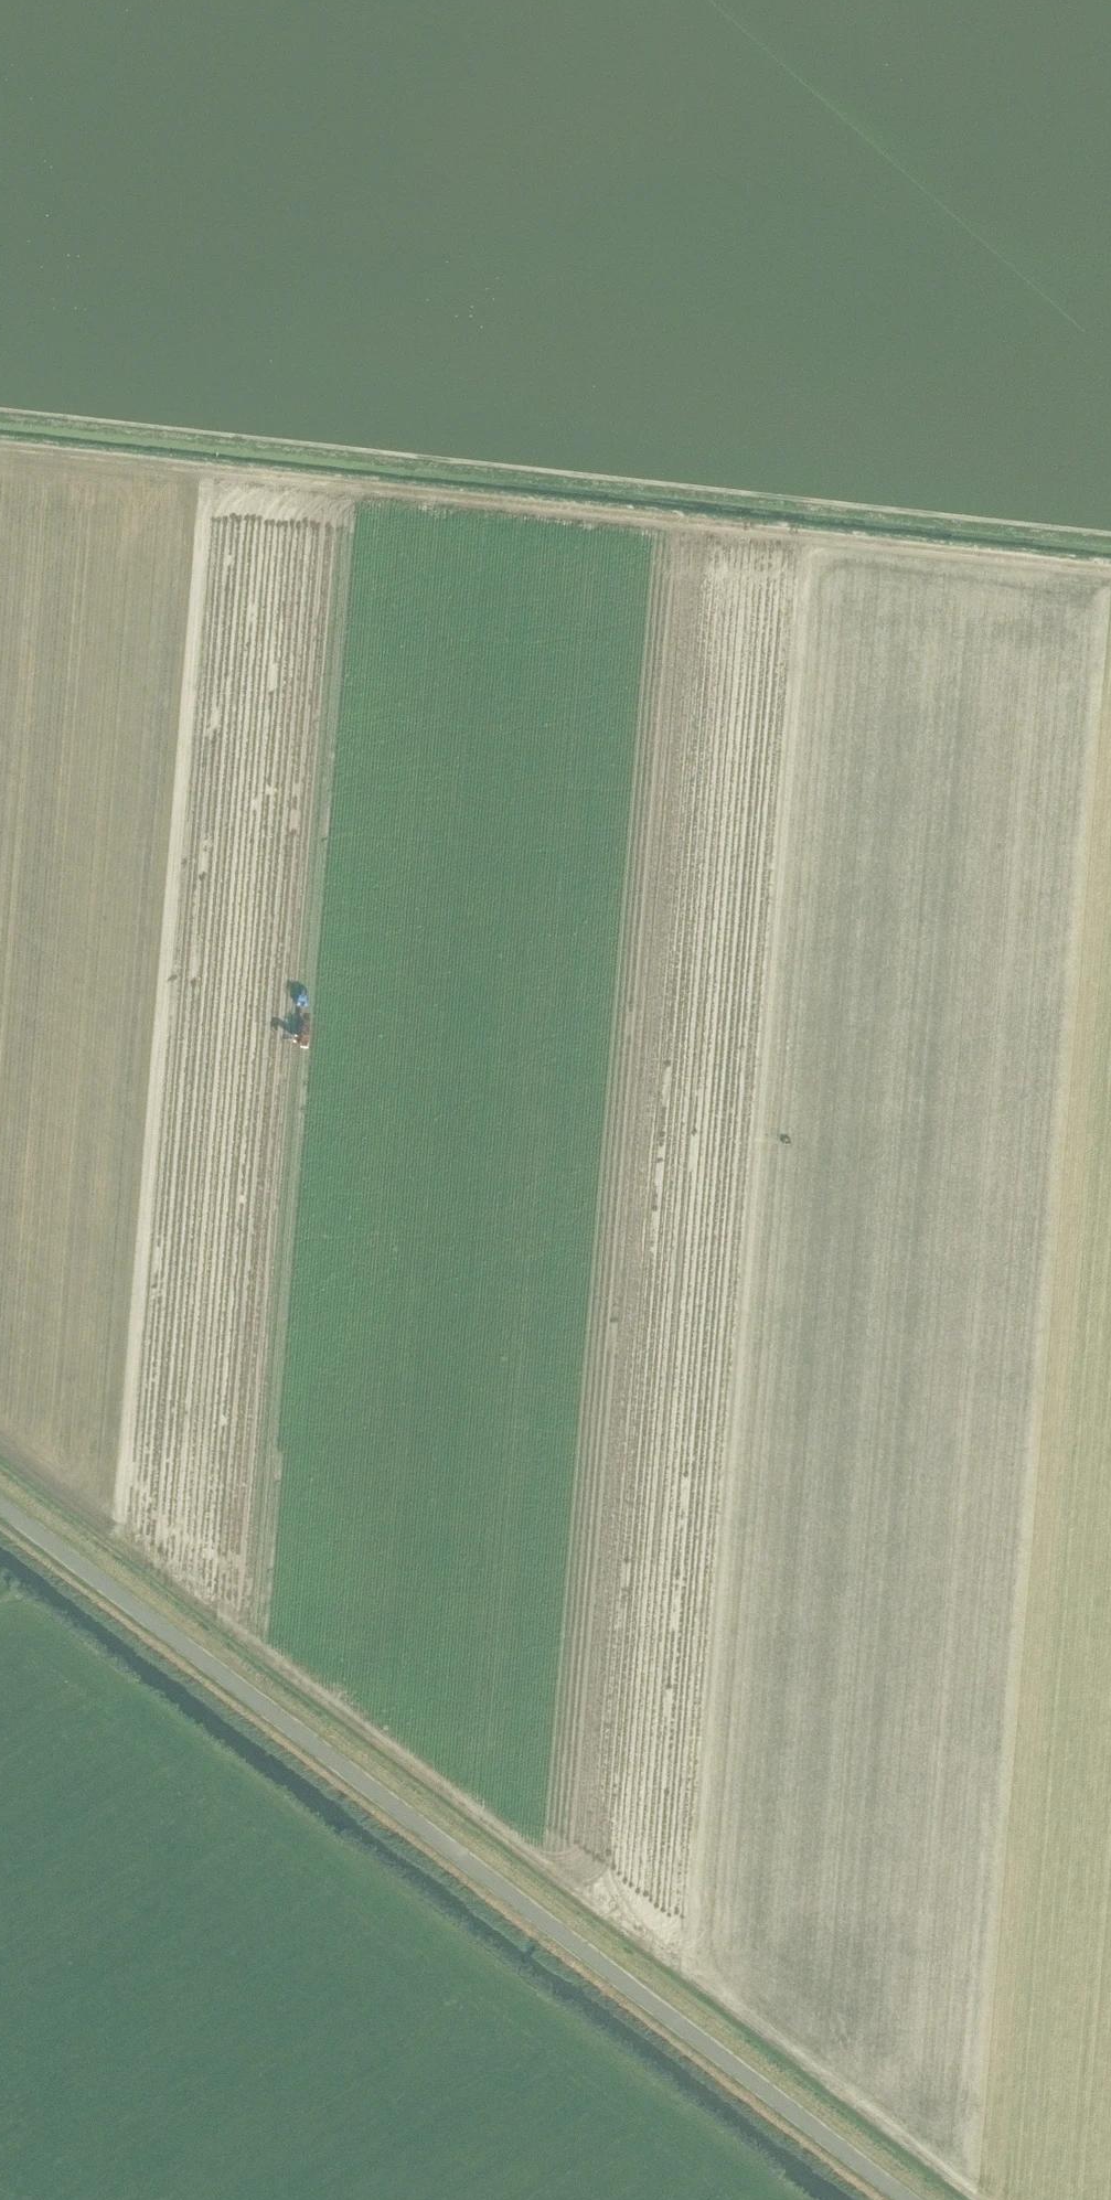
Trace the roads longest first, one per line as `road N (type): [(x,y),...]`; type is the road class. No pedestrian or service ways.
road 1 (unclassified): [(909,2199),(0,1504)]

